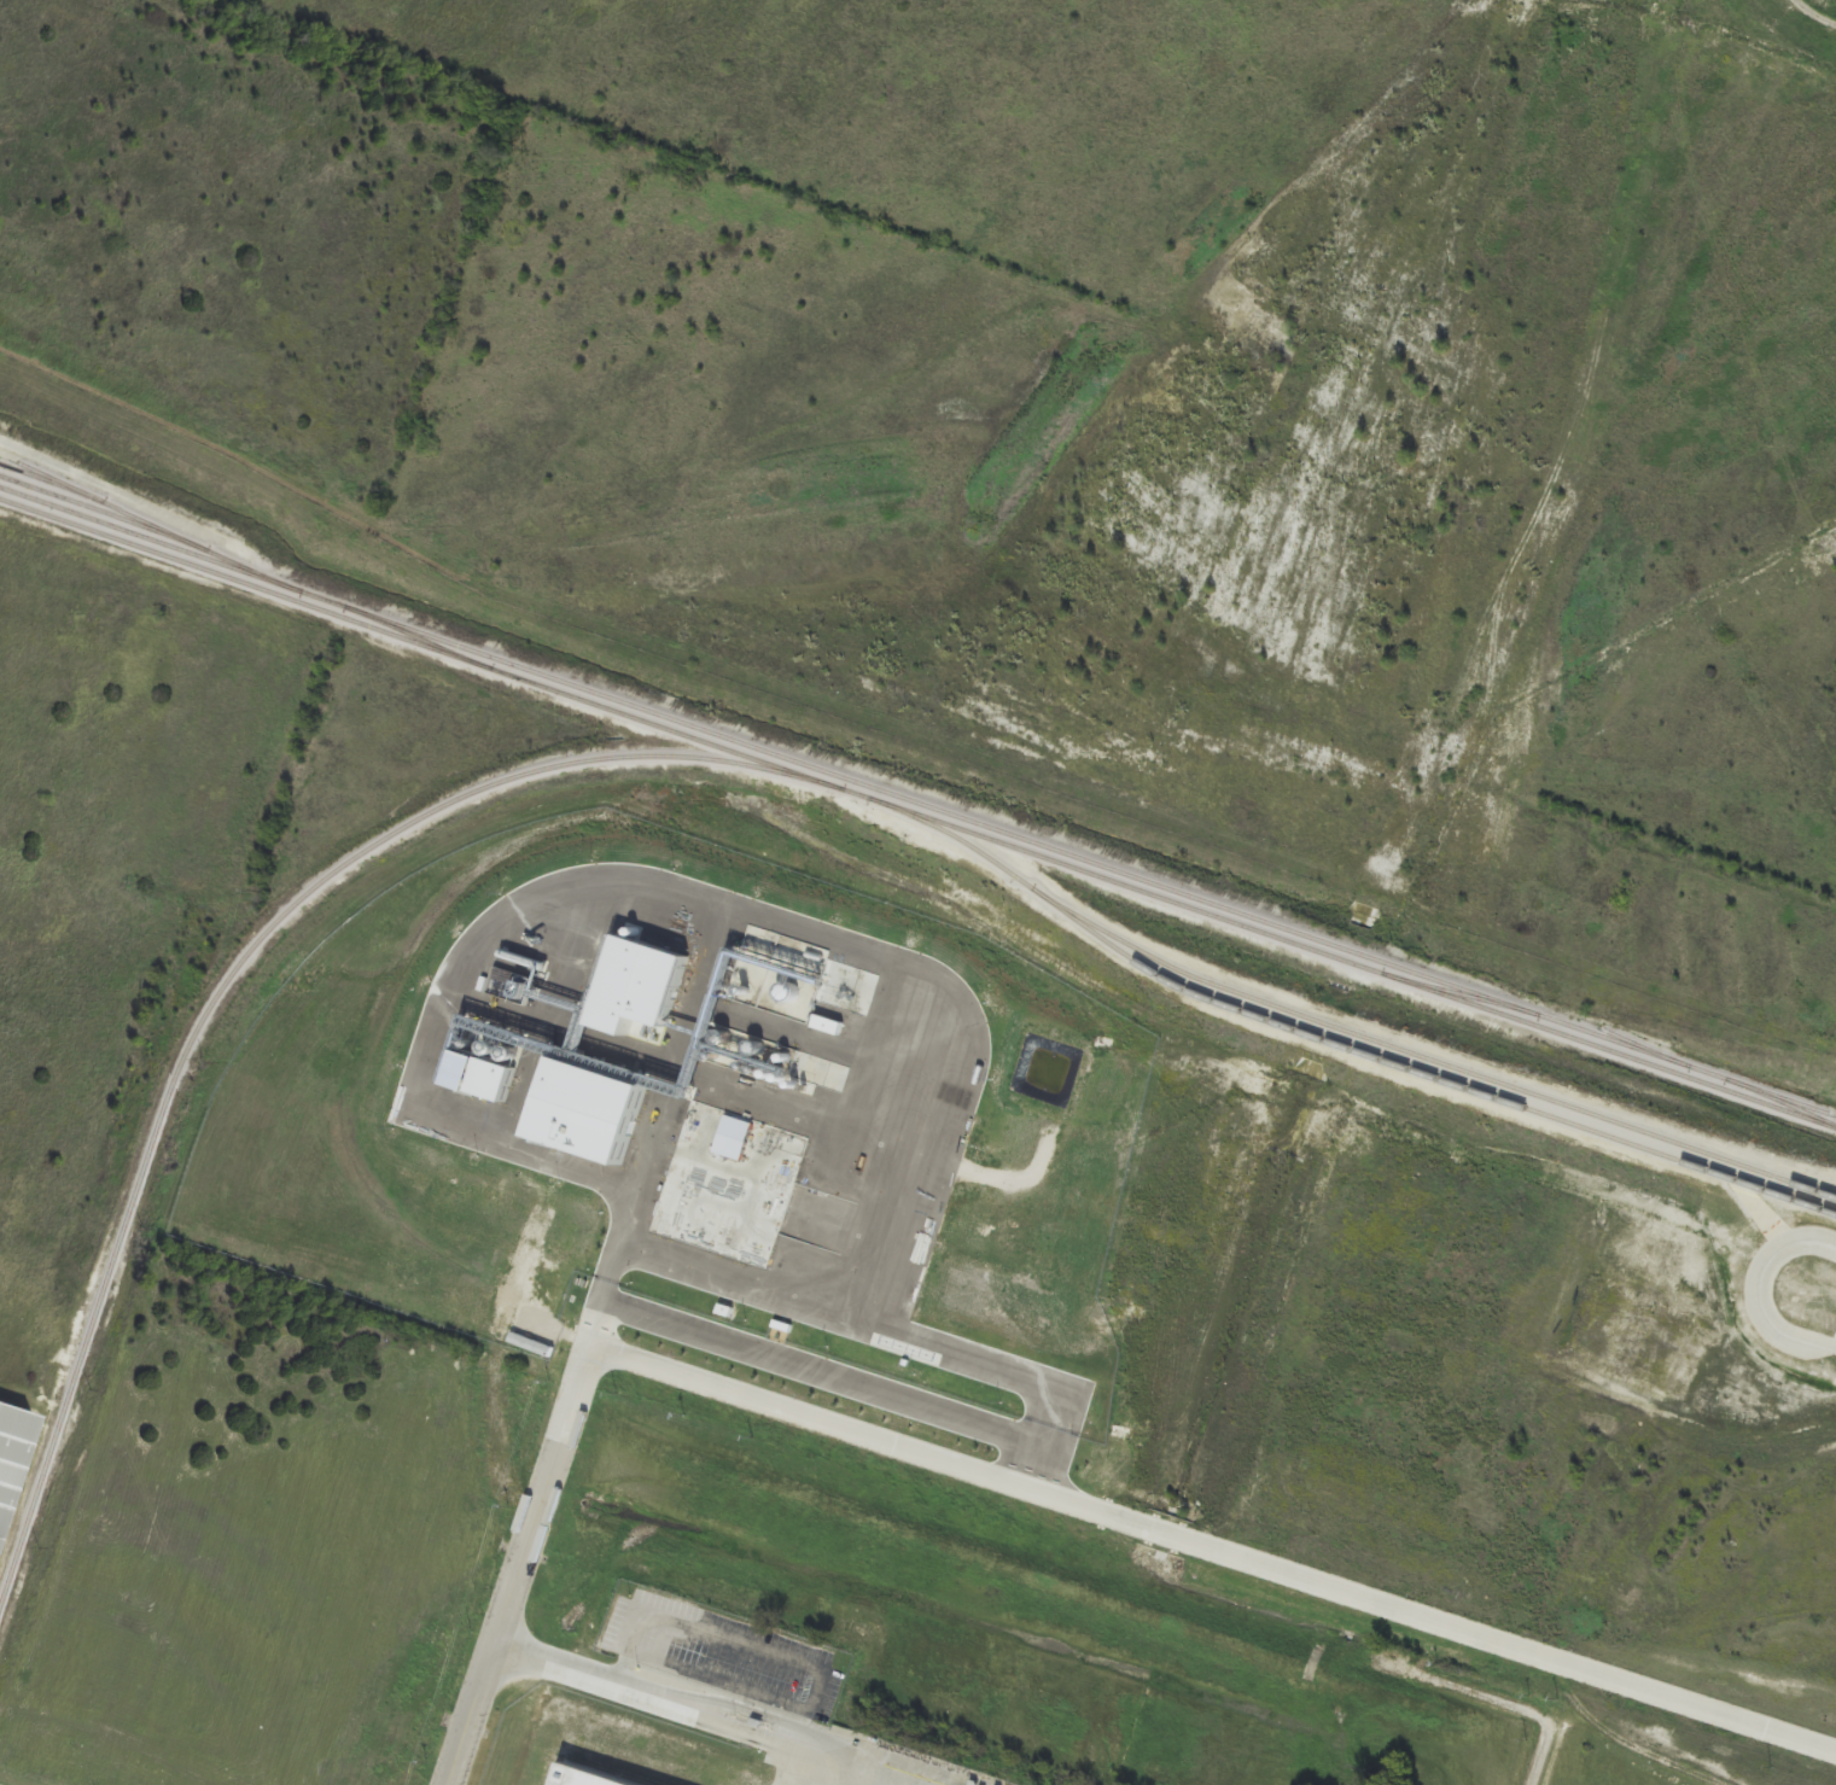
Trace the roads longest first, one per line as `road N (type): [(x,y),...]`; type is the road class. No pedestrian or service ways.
road 1 (residential): [(453,1784),(497,1646),(610,1361),(1835,1754)]

